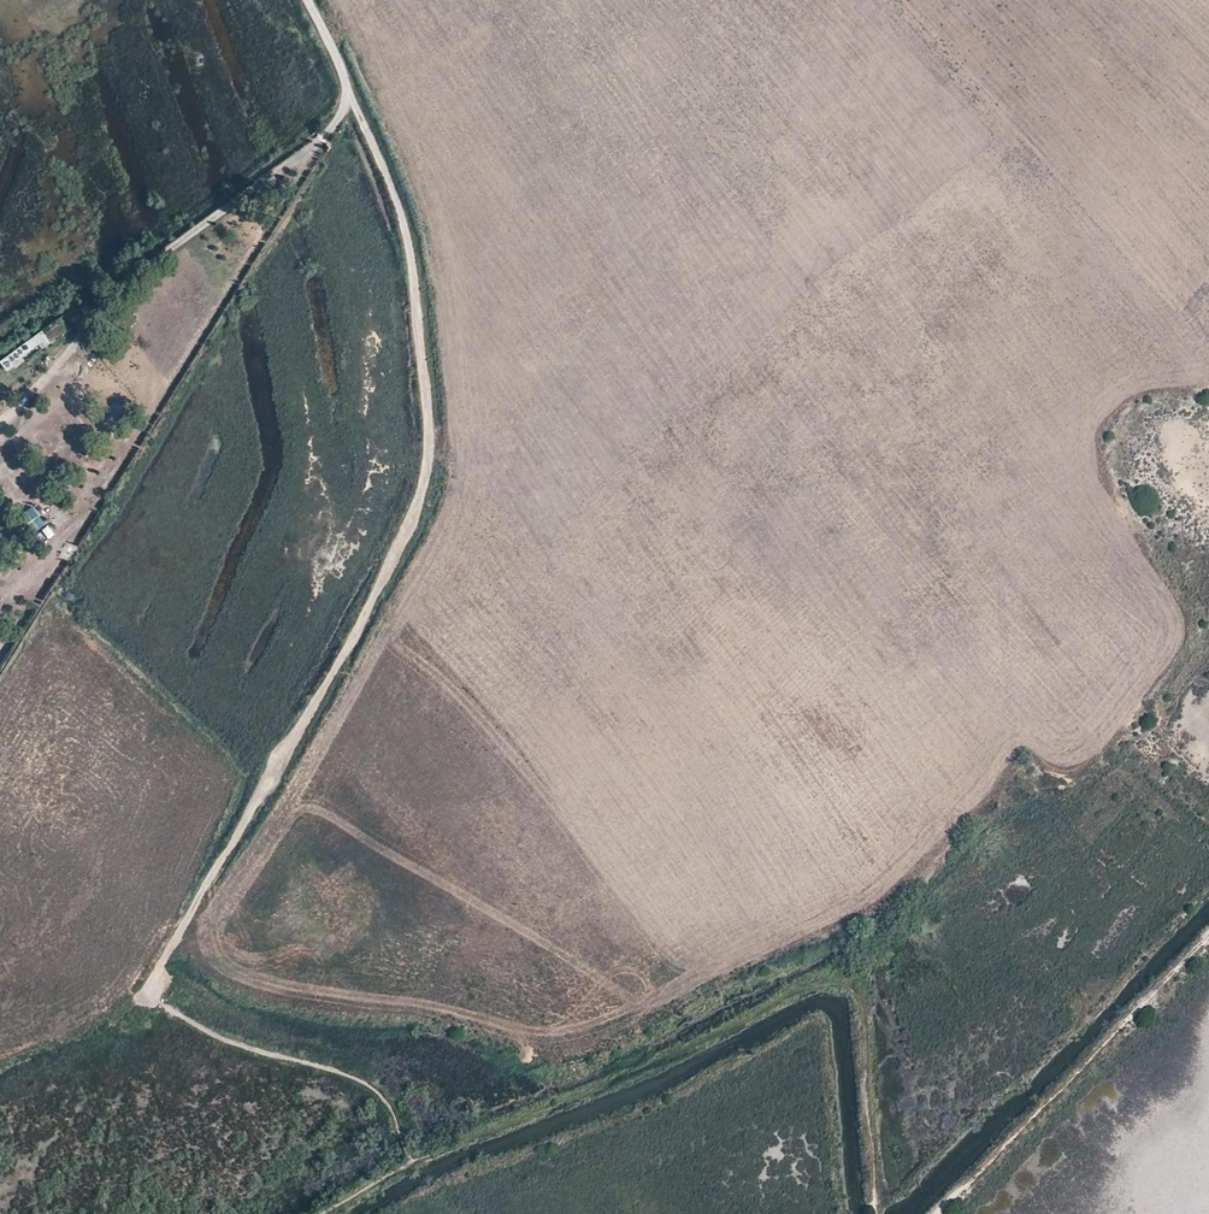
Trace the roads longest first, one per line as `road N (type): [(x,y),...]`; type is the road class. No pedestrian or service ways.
road 1 (track): [(302,0),(416,252),(433,382),(424,517),(332,698),(143,1001)]

